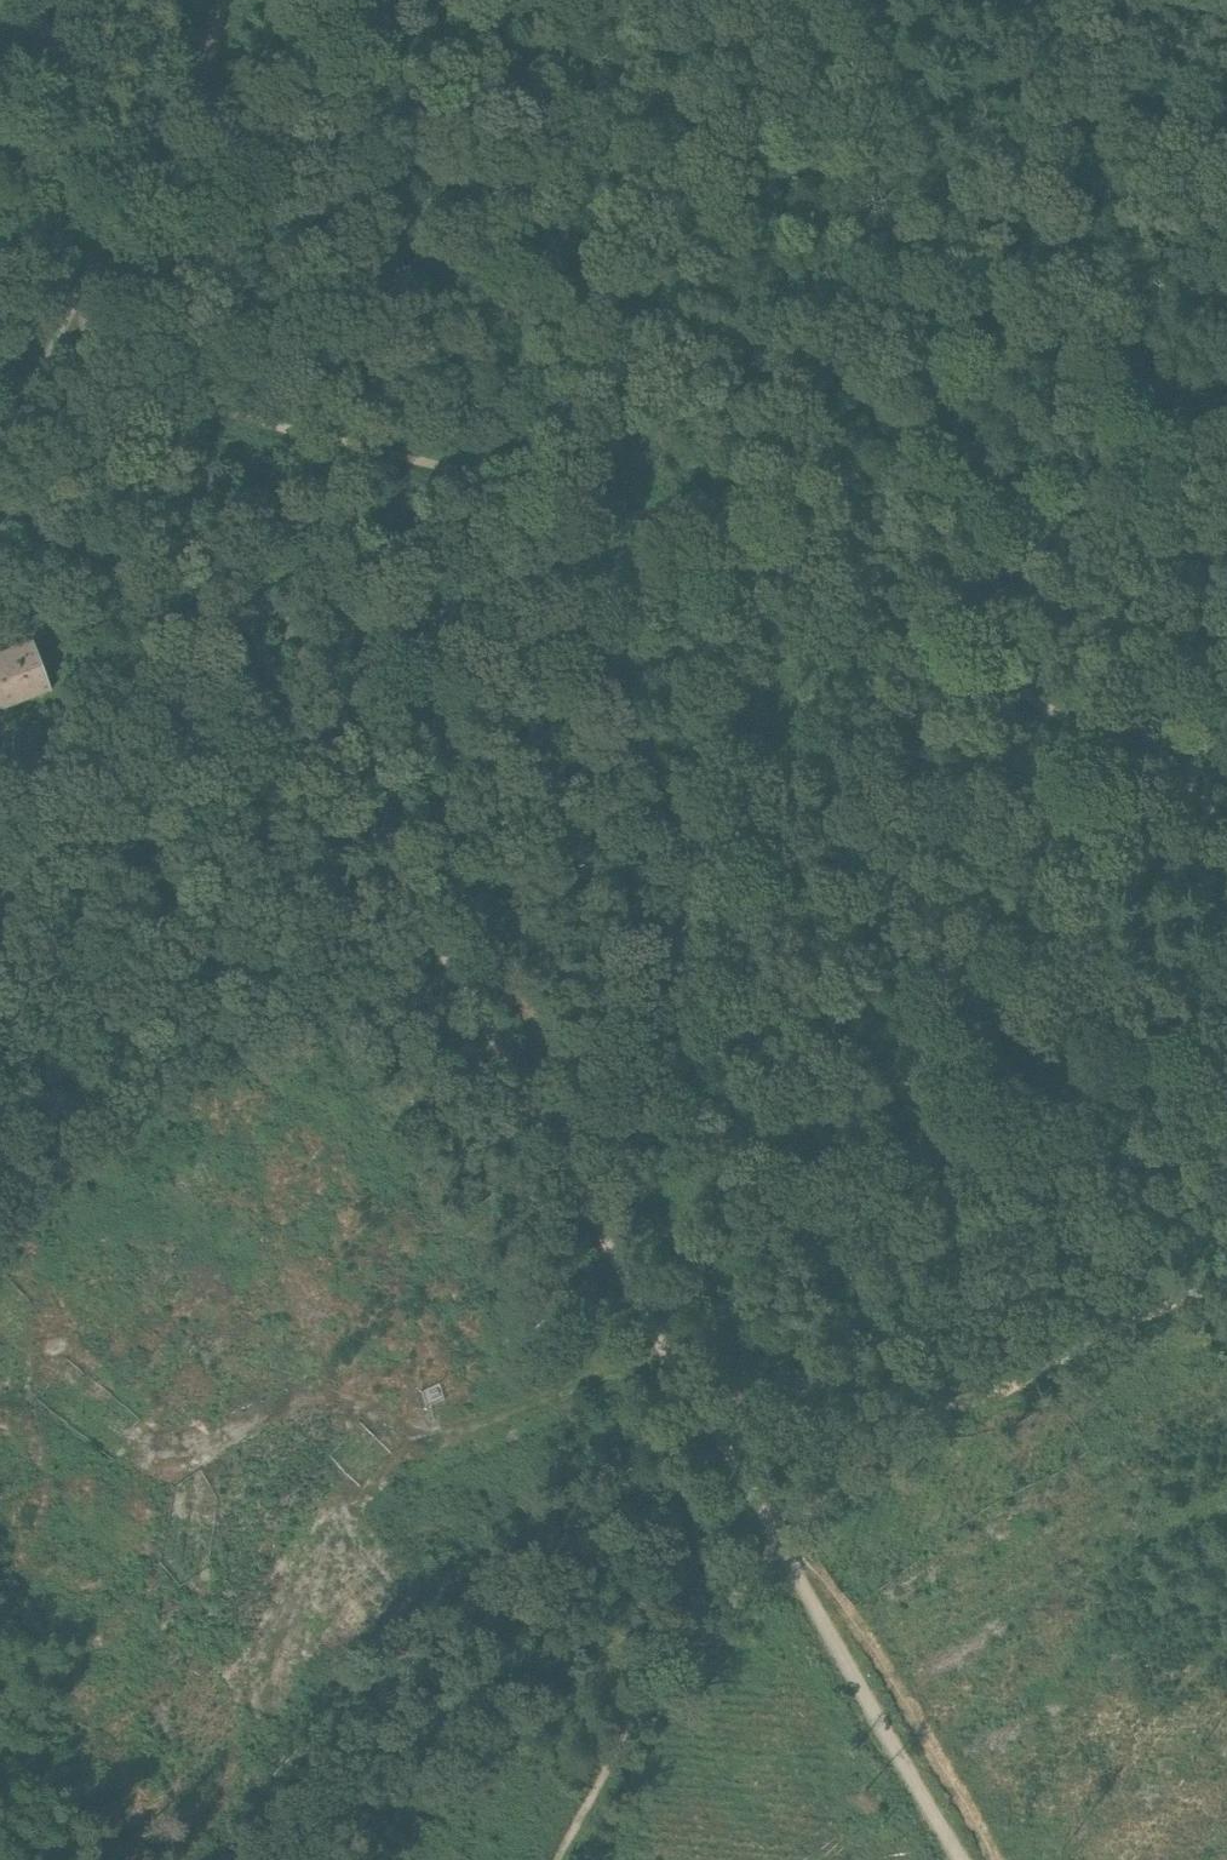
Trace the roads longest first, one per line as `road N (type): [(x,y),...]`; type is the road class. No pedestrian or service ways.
road 1 (track): [(780,1552),(412,900),(155,464),(111,415),(77,314),(141,193)]
road 2 (track): [(0,417),(111,415),(177,402),(697,526),(795,568),(1226,813)]
road 3 (track): [(1226,1281),(1136,1317),(1003,1391),(928,1409),(780,1552)]
road 4 (track): [(780,1552),(641,1701),(561,1859)]
road 5 (track): [(450,0),(288,117),(141,193)]
road 6 (track): [(959,1859),(780,1552)]
road 7 (track): [(141,193),(218,27),(221,0)]

